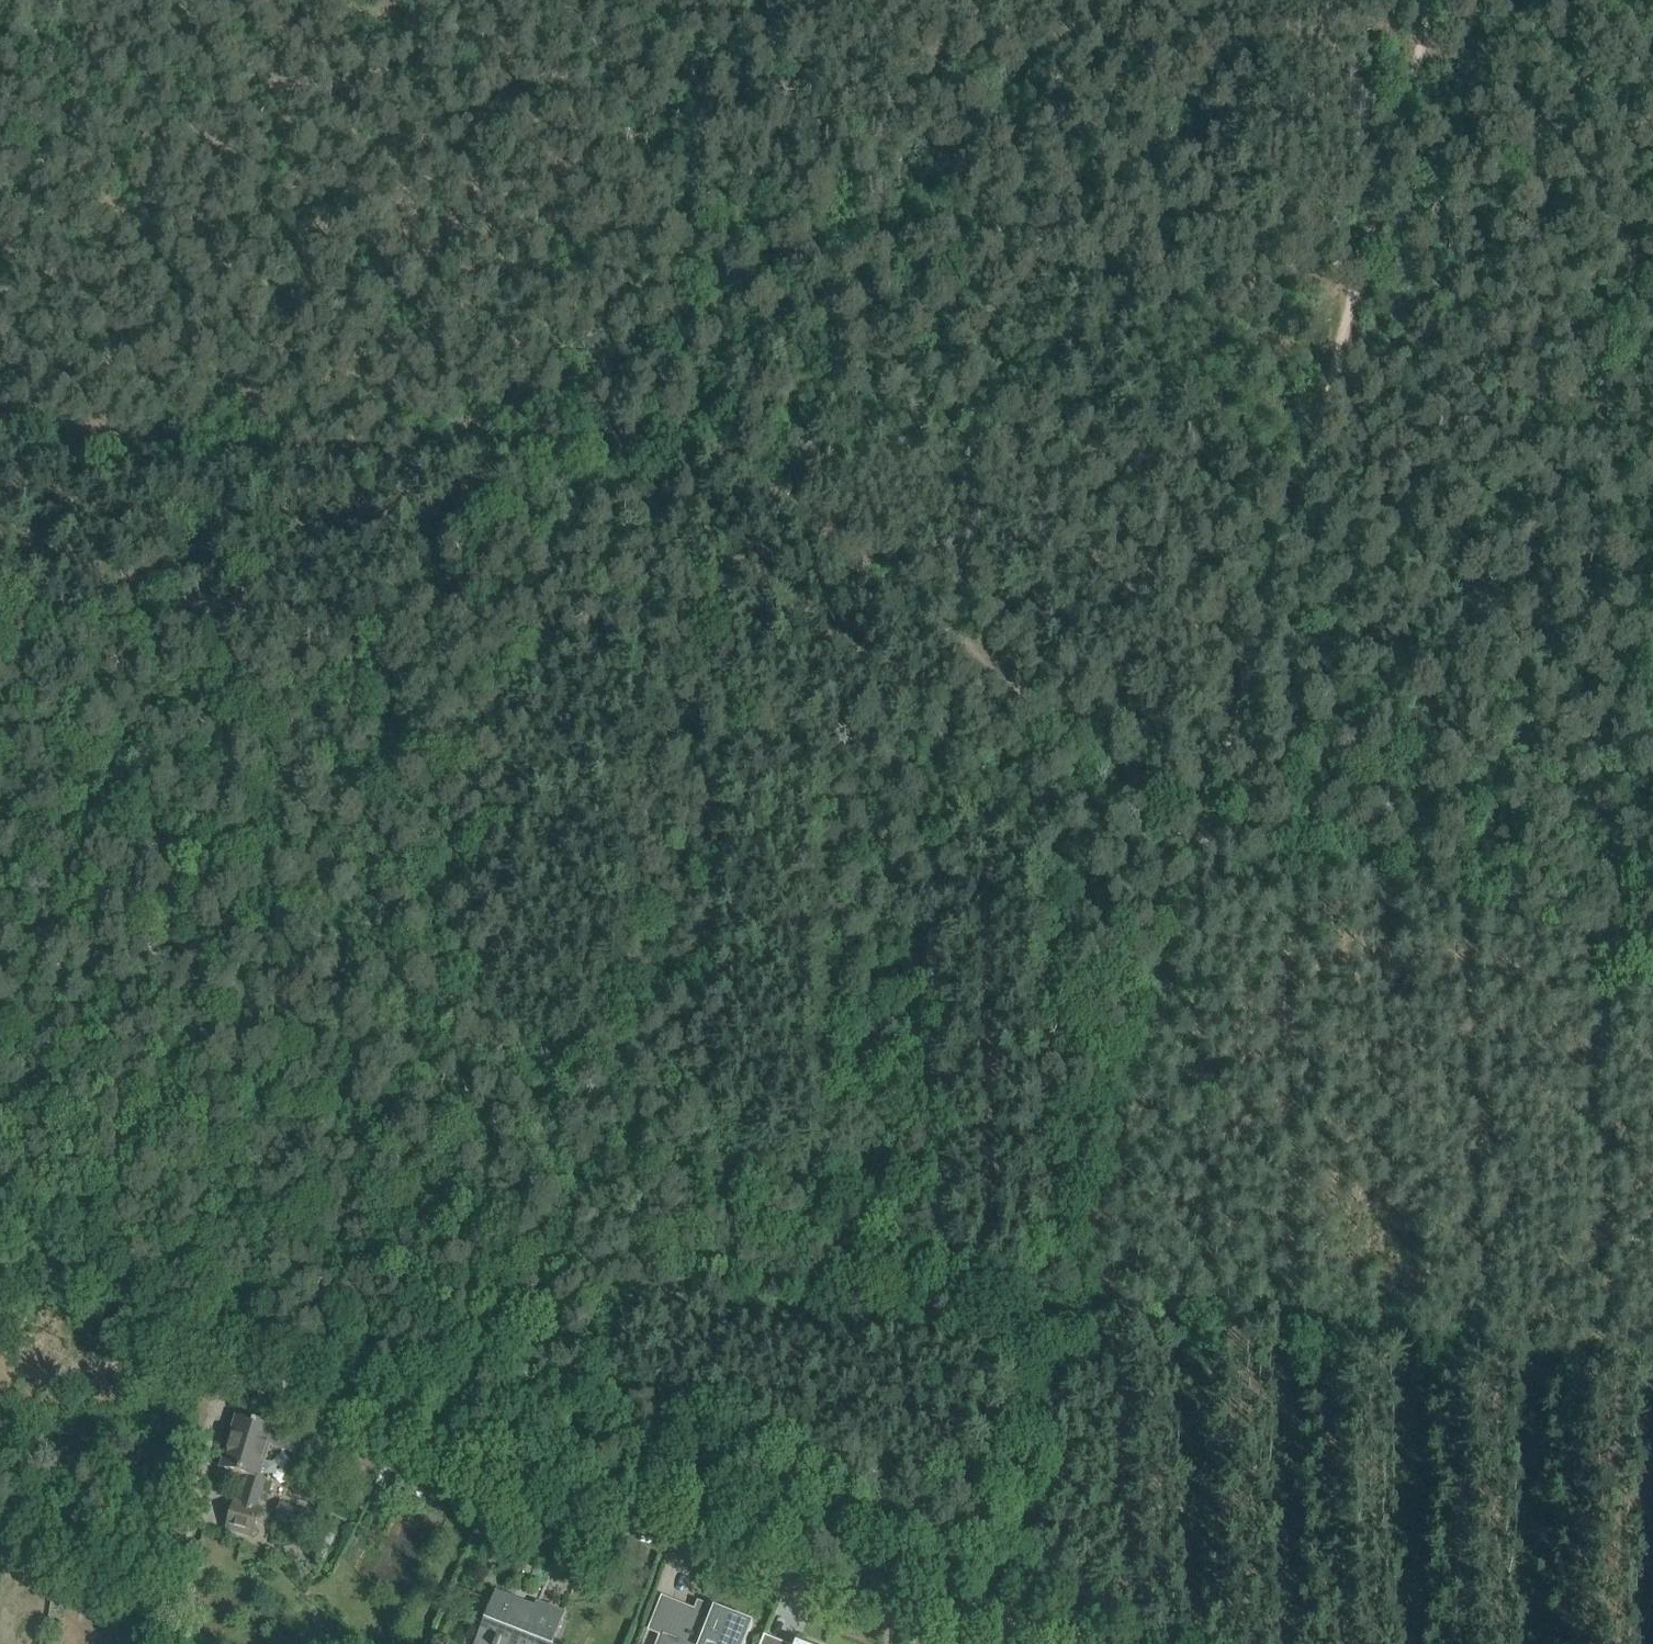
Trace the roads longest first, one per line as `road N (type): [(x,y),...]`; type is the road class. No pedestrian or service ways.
road 1 (unclassified): [(1042,1643),(879,1621),(224,1362)]
road 2 (track): [(1652,1398),(1065,1324)]
road 3 (track): [(0,1238),(224,1362)]
road 4 (residential): [(224,1362),(134,1582)]

